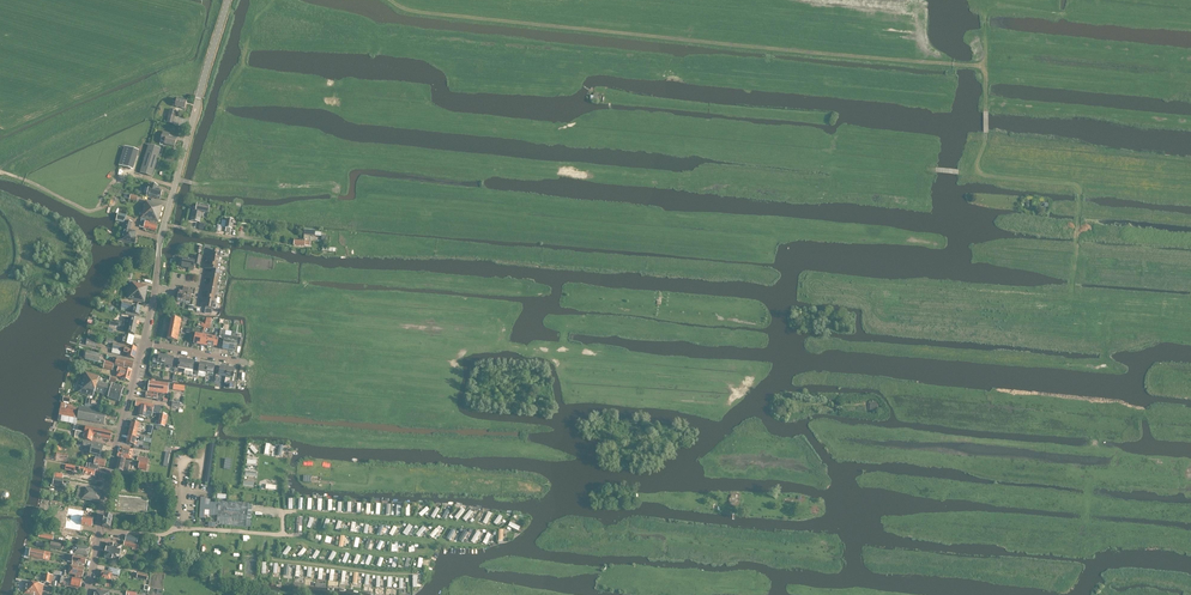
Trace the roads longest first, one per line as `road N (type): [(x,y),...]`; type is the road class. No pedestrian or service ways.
road 1 (track): [(390,0),(407,10),(979,65),(986,59),(984,7)]
road 2 (tertiary): [(154,288),(164,225),(226,0)]
road 3 (tertiary): [(87,594),(143,342)]
road 4 (track): [(1070,293),(1081,189),(979,174),(987,134)]
road 5 (track): [(199,94),(166,87),(0,169)]
road 6 (track): [(192,184),(199,183),(252,27),(272,0)]
road 7 (track): [(497,527),(297,511)]
road 8 (track): [(450,523),(420,554),(342,550),(299,534)]
road 9 (track): [(435,544),(320,530),(299,534)]
road 10 (track): [(0,171),(88,211),(112,204)]

